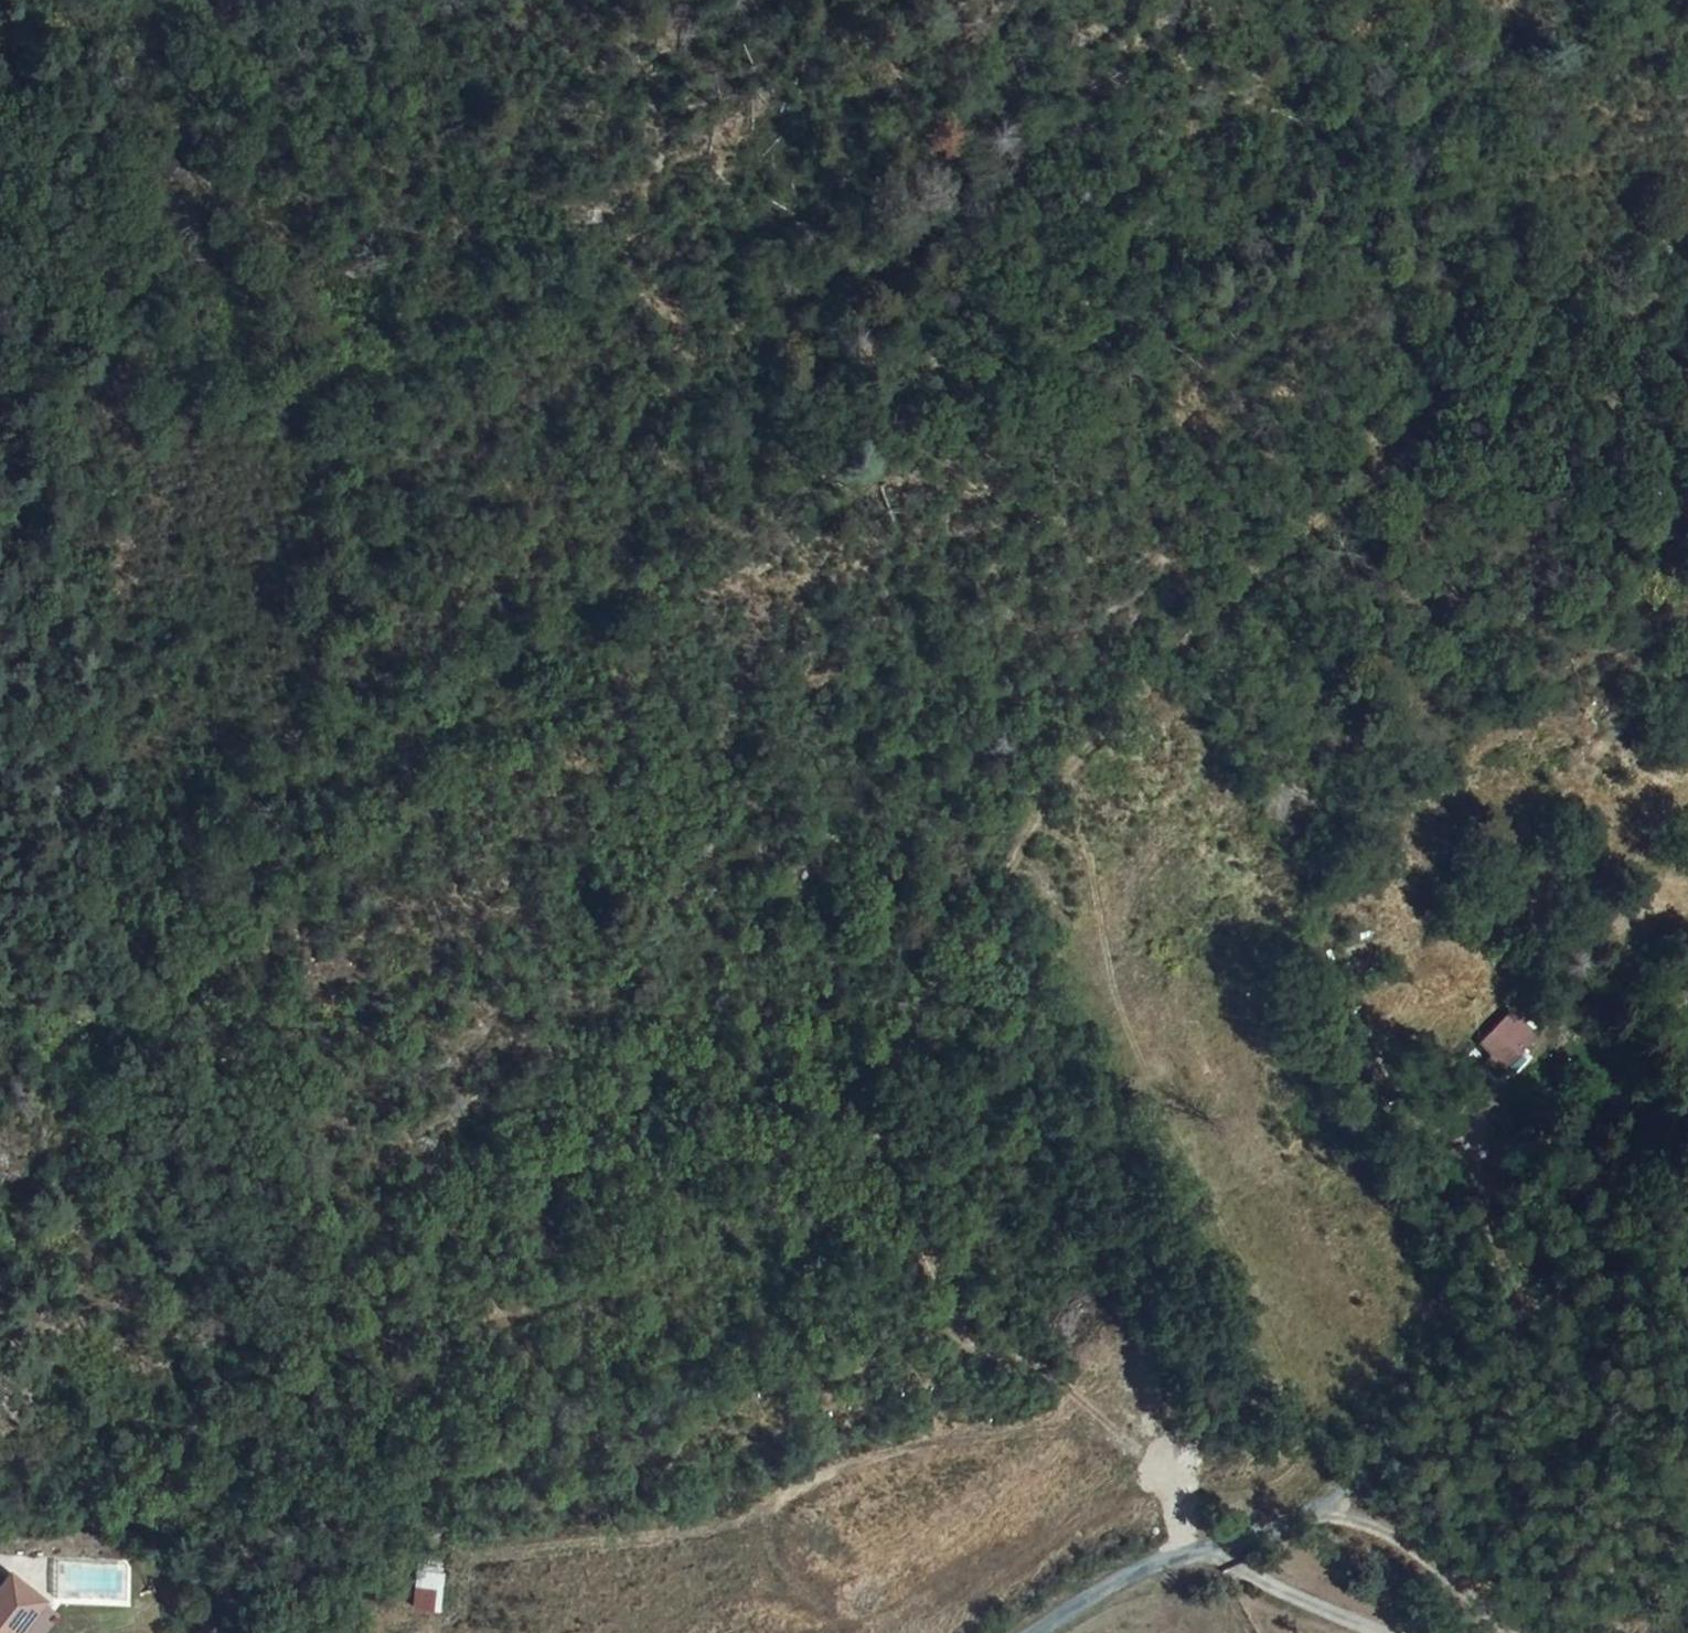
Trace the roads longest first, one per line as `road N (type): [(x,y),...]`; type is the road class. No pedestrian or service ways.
road 1 (track): [(1205,1546),(1115,1460),(1060,1370),(993,1347),(955,1313),(882,1143),(878,1080),(895,1029),(988,909),(1072,755),(1279,553),(1293,515),(1293,472),(1275,455),(1218,429),(1181,379),(1164,322),(1008,219),(903,182),(894,46),(870,0)]
road 2 (unclassified): [(1687,1180),(1321,1508),(1134,1569),(1035,1632)]

